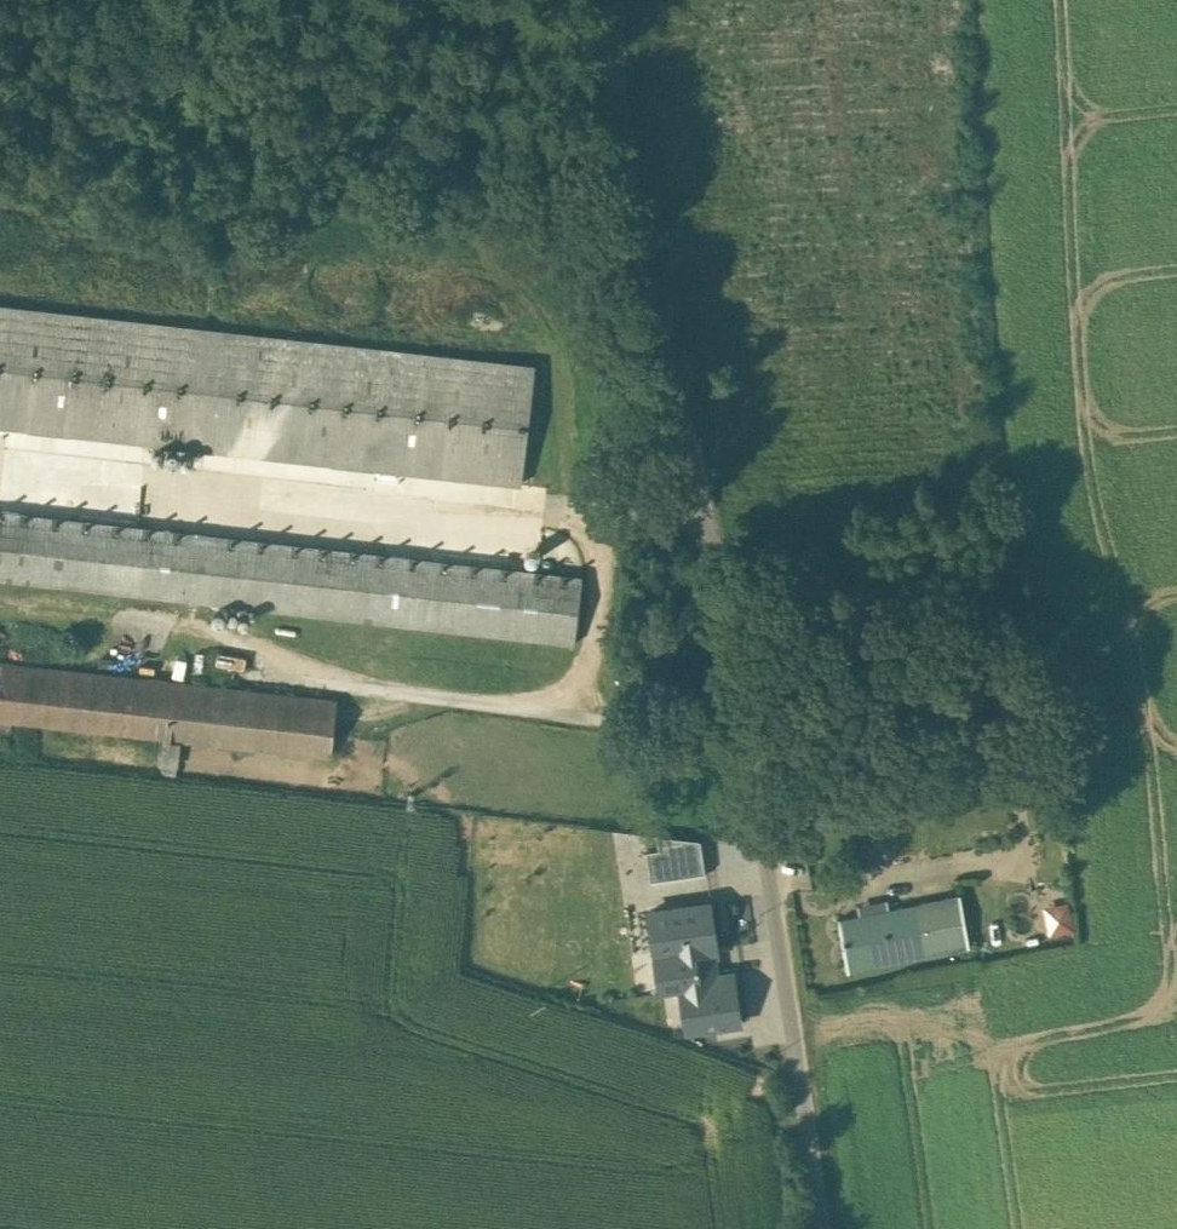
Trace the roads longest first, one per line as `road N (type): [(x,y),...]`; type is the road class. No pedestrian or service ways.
road 1 (unclassified): [(820,1228),(743,735),(622,162),(617,0)]

